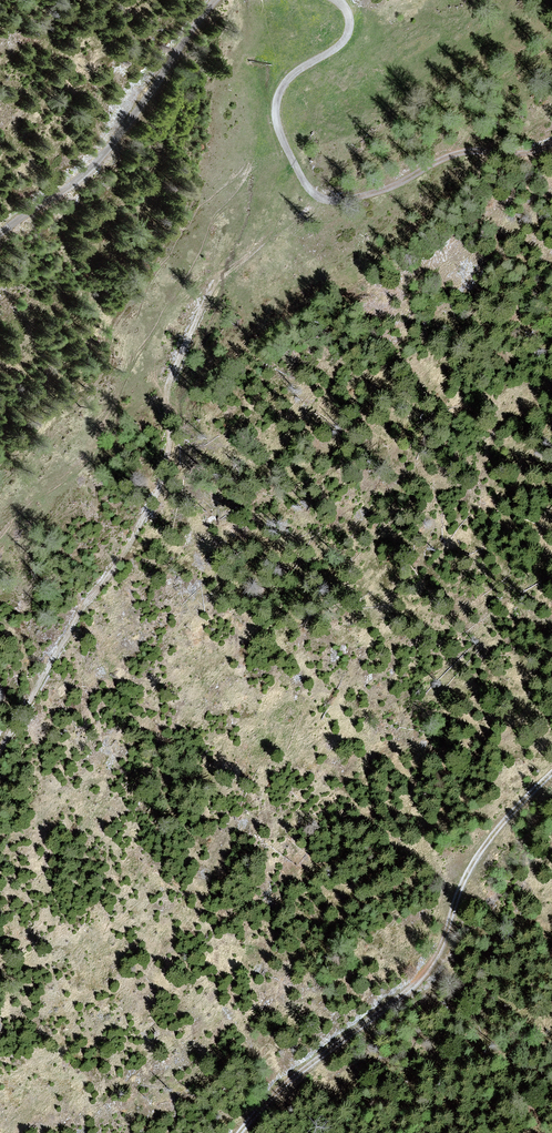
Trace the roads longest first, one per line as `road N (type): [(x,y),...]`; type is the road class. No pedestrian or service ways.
road 1 (track): [(321,198),(212,286),(165,392),(161,478),(141,527),(81,610),(0,750)]
road 2 (track): [(551,769),(483,845),(433,961),(415,982),(286,1080),(236,1132)]
road 3 (track): [(551,142),(520,153),(465,151),(386,189),(321,198),(297,170),(275,108),(294,73),(342,44),(349,21),(338,0)]
road 4 (track): [(215,0),(98,161),(0,232)]

